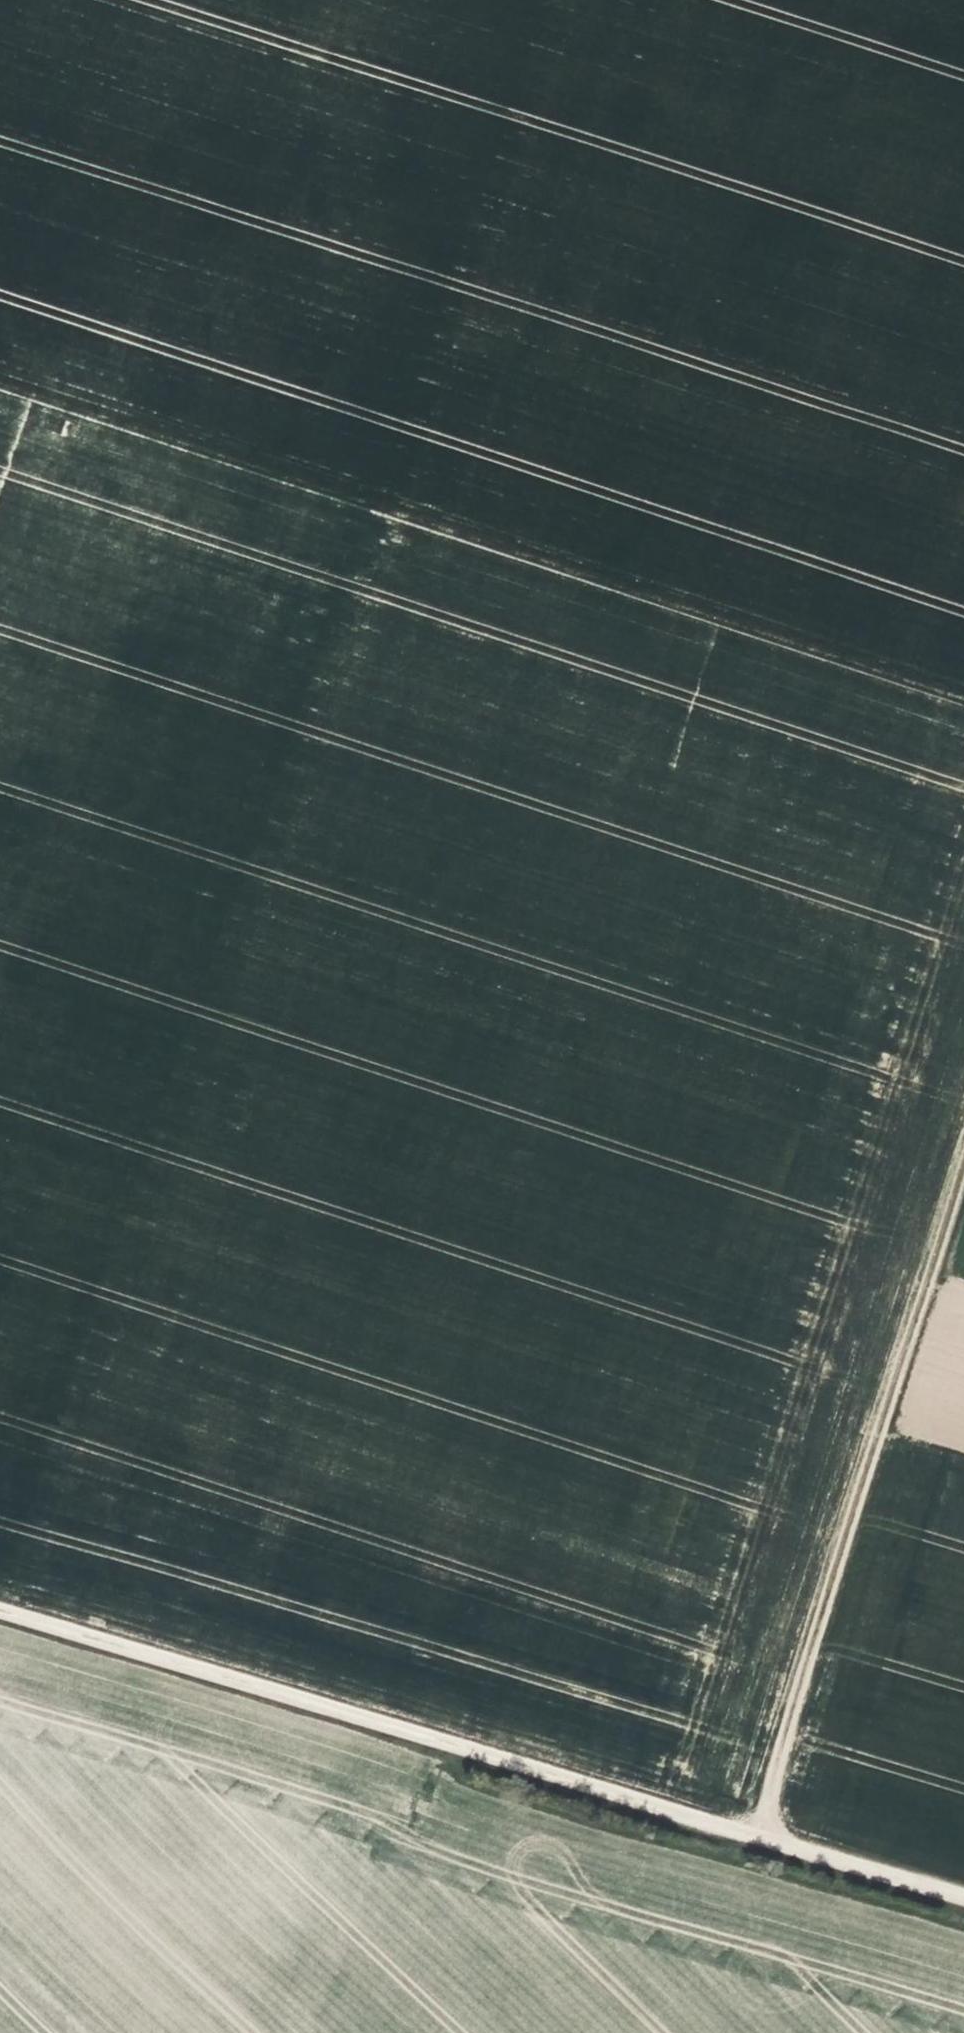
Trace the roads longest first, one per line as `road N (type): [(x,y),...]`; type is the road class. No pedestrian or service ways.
road 1 (track): [(963,1898),(0,1610)]
road 2 (track): [(754,1835),(963,1167)]

